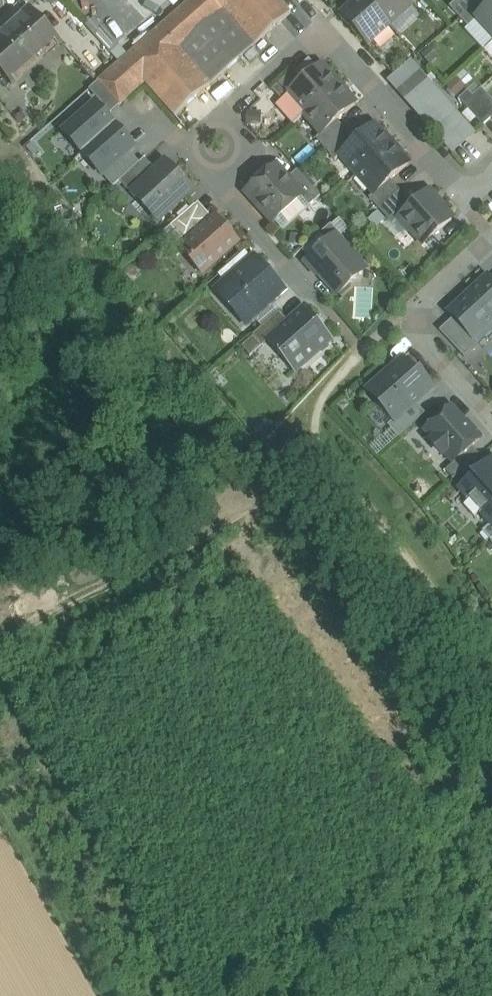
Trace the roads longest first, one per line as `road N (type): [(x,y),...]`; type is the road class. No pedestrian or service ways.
road 1 (residential): [(316,294),(191,147),(325,29),(472,194),(491,173)]
road 2 (track): [(0,632),(260,503),(295,497),(318,452),(325,391),(362,351)]
road 3 (residential): [(491,413),(402,313),(491,229)]

